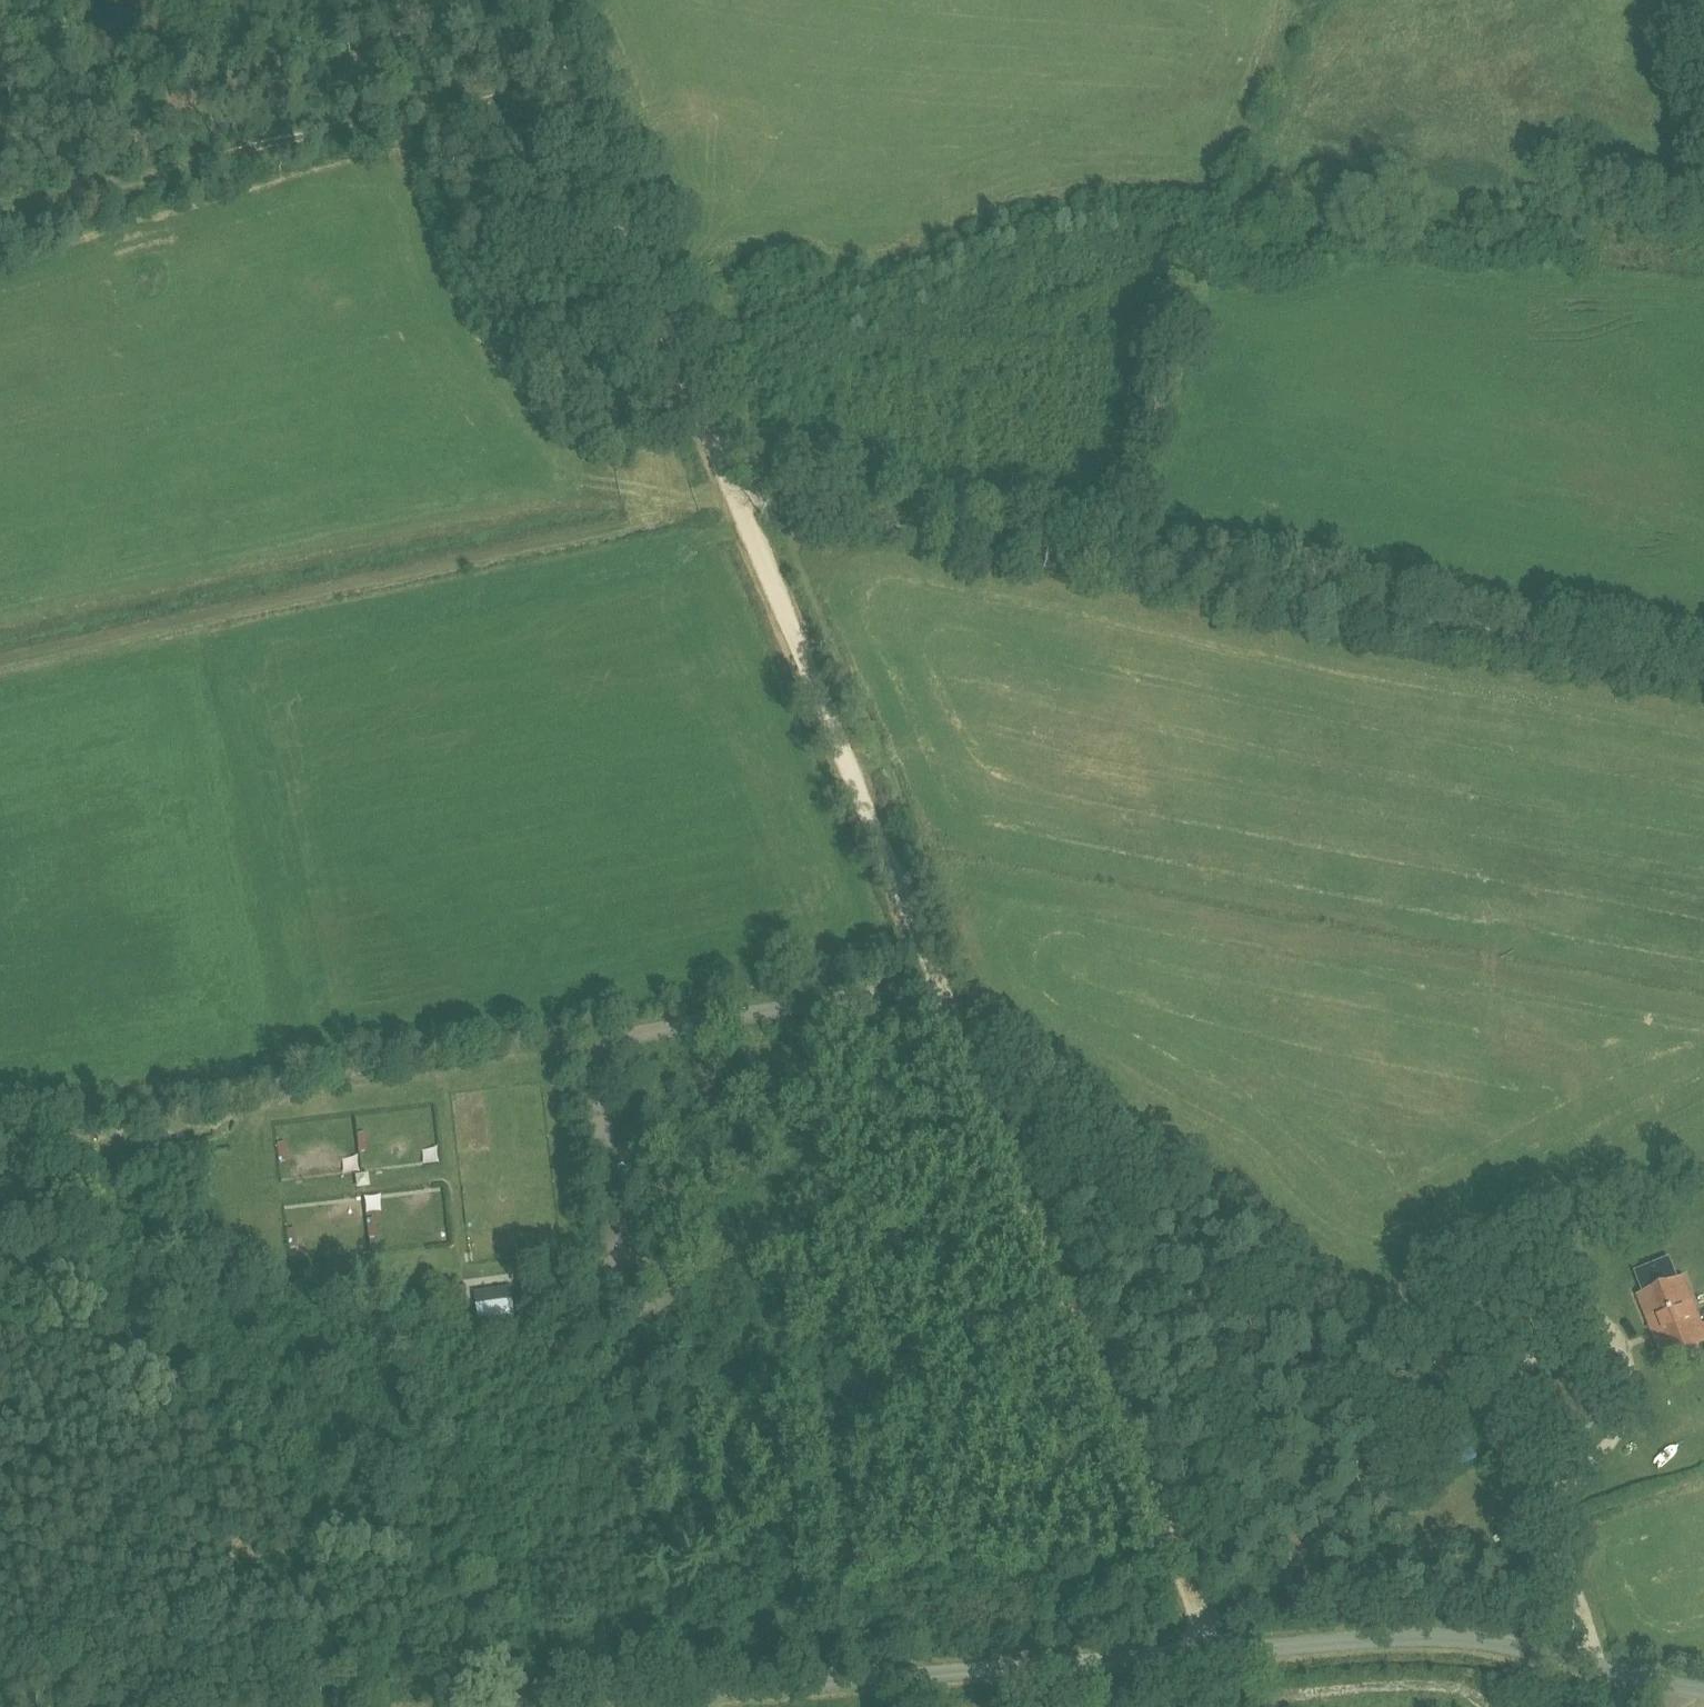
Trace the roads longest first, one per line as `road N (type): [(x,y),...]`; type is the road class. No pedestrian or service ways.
road 1 (unclassified): [(532,0),(1223,1657)]
road 2 (track): [(747,515),(1703,674)]
road 3 (unclassified): [(684,1706),(1223,1657)]
road 4 (unclassified): [(1703,1699),(1475,1649),(1223,1657)]

